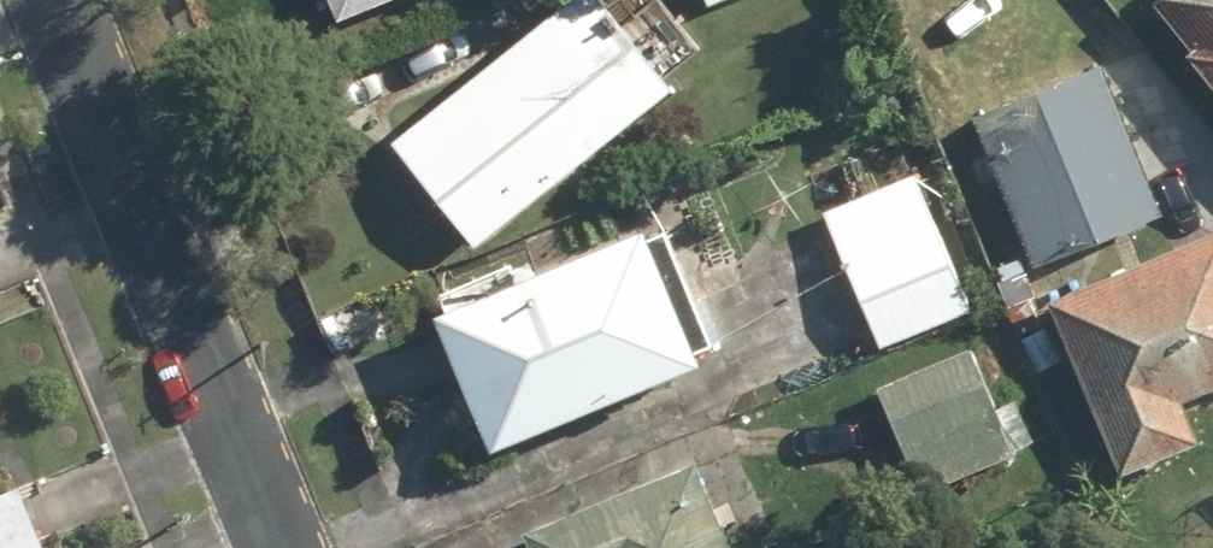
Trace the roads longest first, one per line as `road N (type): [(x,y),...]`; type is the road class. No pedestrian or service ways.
road 1 (residential): [(286,547),(60,0)]

